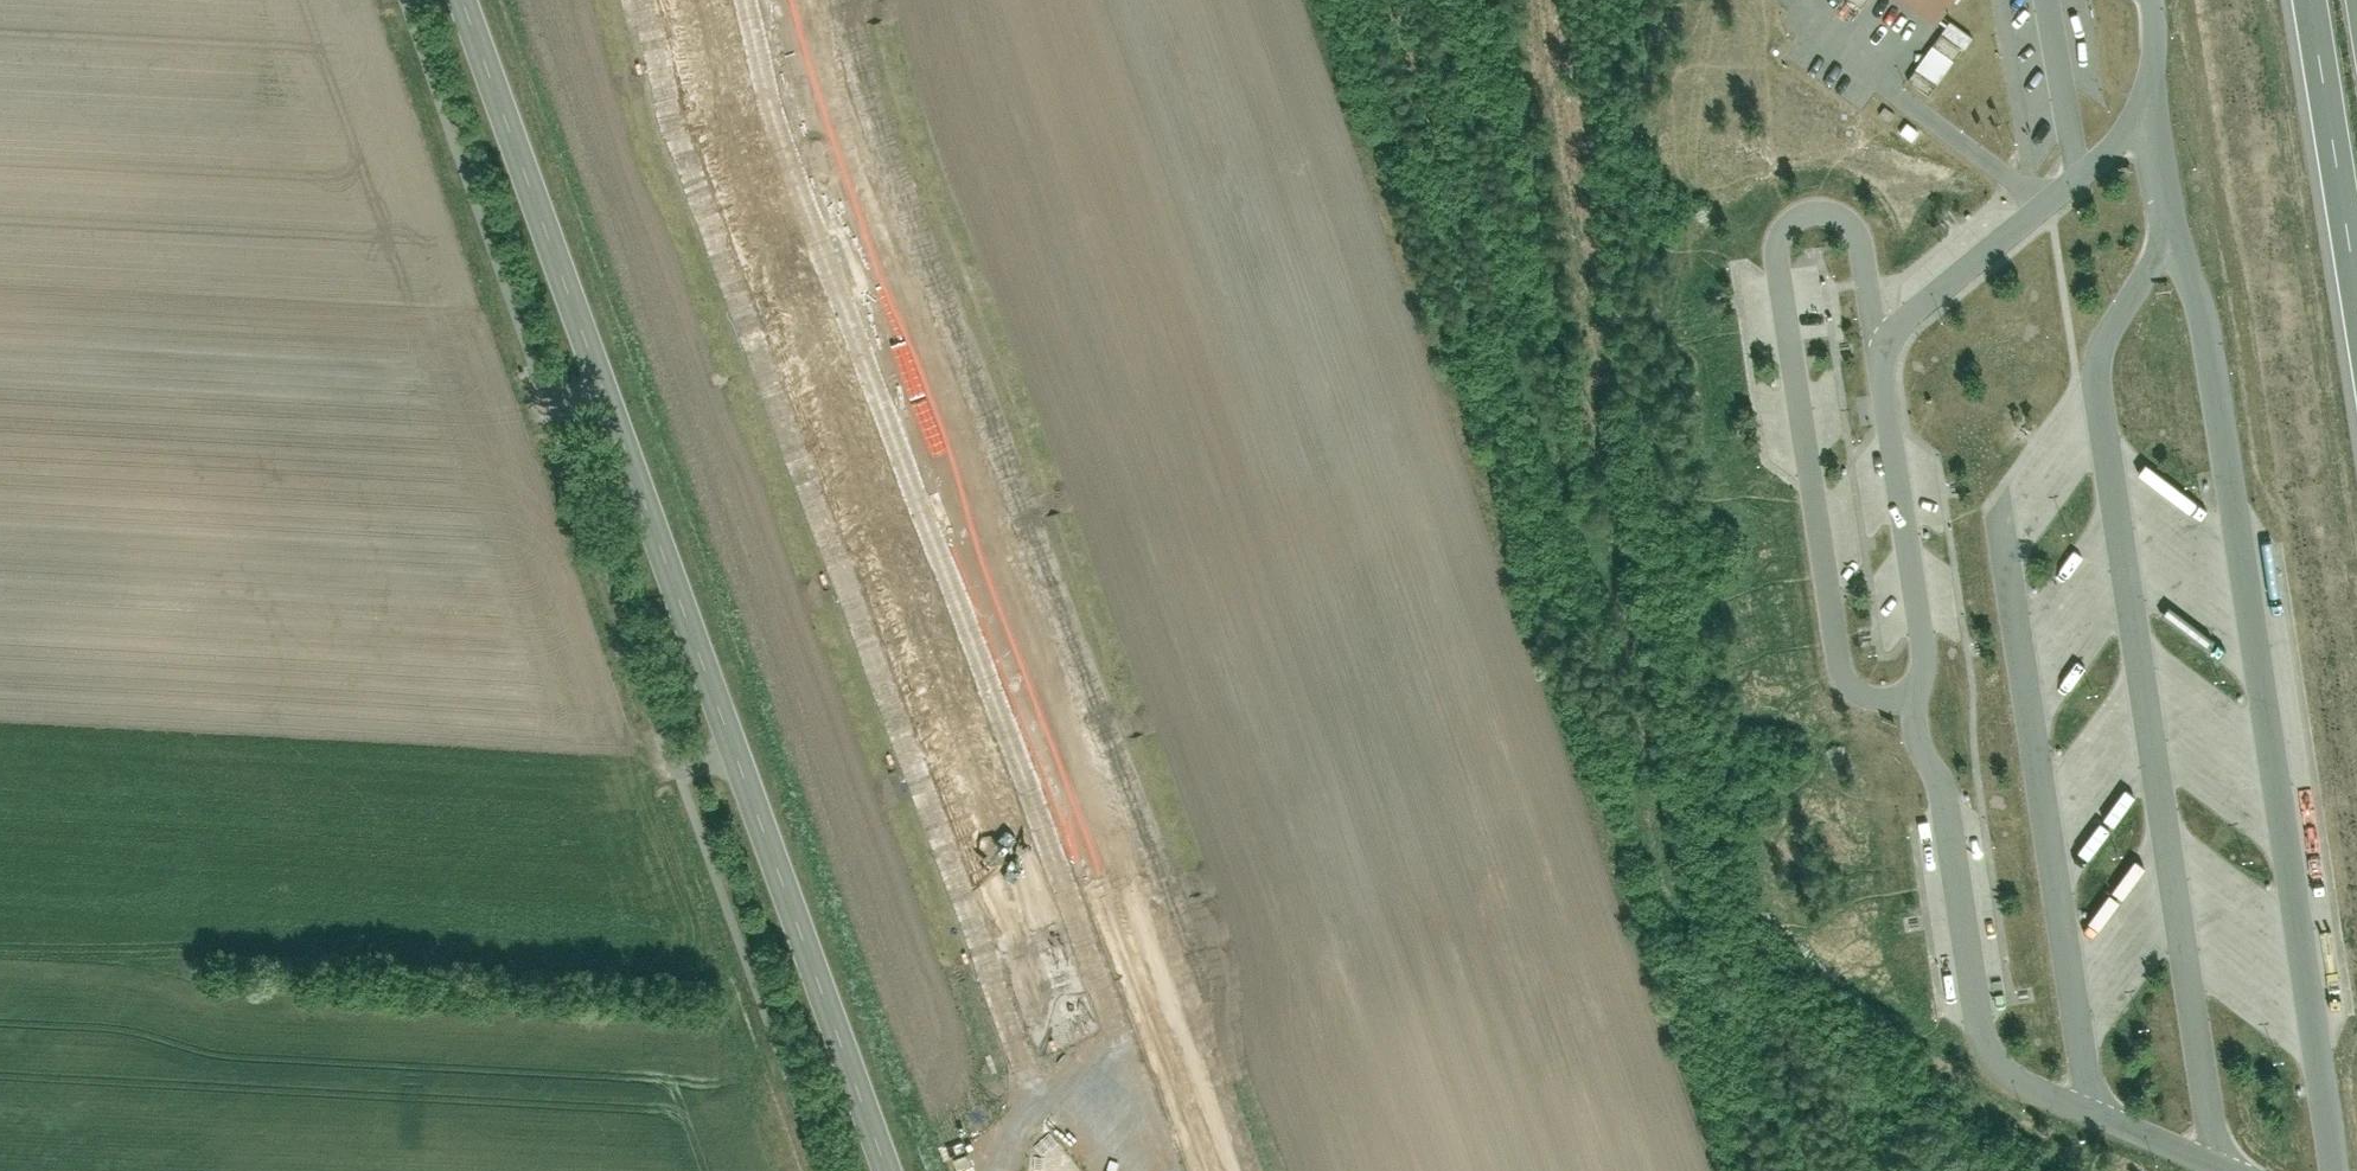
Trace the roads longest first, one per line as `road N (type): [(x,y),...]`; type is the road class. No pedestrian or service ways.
road 1 (tertiary): [(889,1170),(465,0)]
road 2 (motorway): [(2310,0),(2356,289)]

